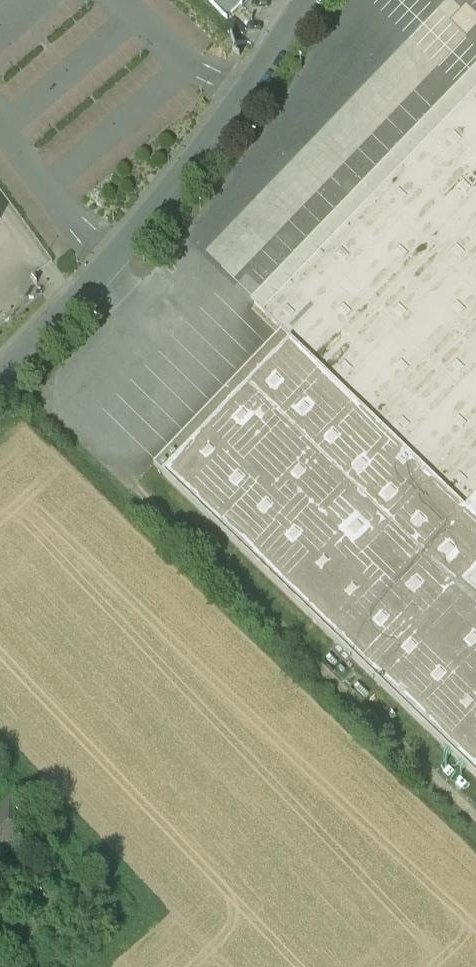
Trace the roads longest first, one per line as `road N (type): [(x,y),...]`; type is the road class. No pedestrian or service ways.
road 1 (residential): [(304,0),(114,261),(0,375)]

